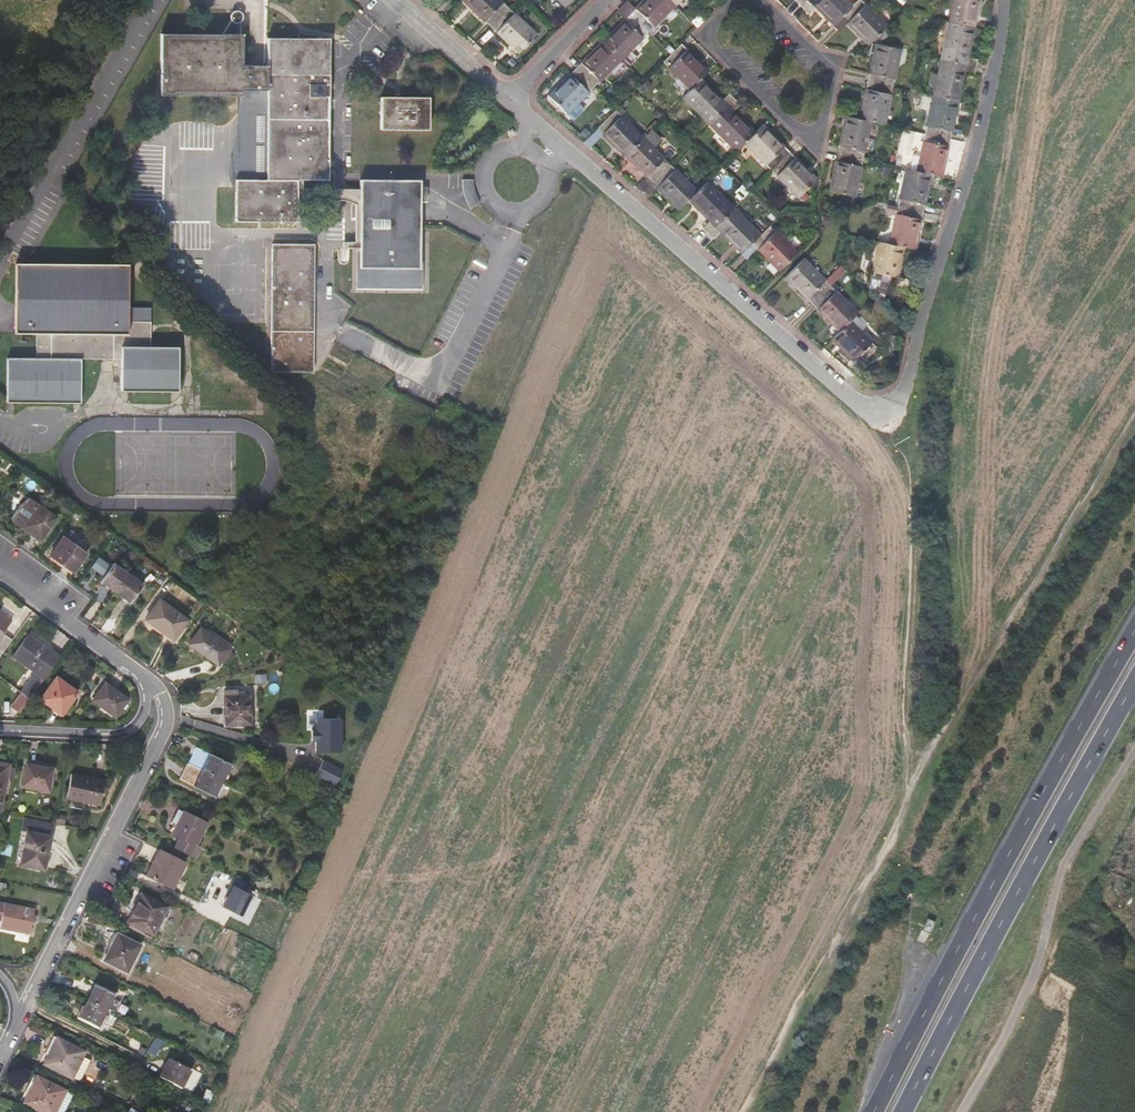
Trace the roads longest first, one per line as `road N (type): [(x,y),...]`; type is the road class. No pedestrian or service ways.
road 1 (residential): [(1005,0),(981,127),(906,388),(884,408),(857,397),(578,158)]
road 2 (track): [(750,1111),(1134,394)]
road 3 (primary): [(1134,630),(874,1111)]
road 4 (primary): [(906,1111),(1134,683)]
road 5 (track): [(884,408),(907,475),(913,537),(908,815)]
road 6 (residential): [(17,1021),(162,734),(164,702),(148,681)]
road 7 (residential): [(0,260),(149,0)]
road 8 (residential): [(733,0),(713,24),(714,44),(805,132),(824,122),(837,64),(823,55)]
road 9 (residential): [(0,729),(124,732),(140,719),(148,681)]
road 10 (residential): [(148,681),(0,573)]
road 11 (residential): [(506,97),(400,0)]
road 12 (residential): [(520,154),(489,166),(493,199),(525,205),(540,187),(539,171)]
road 13 (residential): [(604,0),(506,97)]

